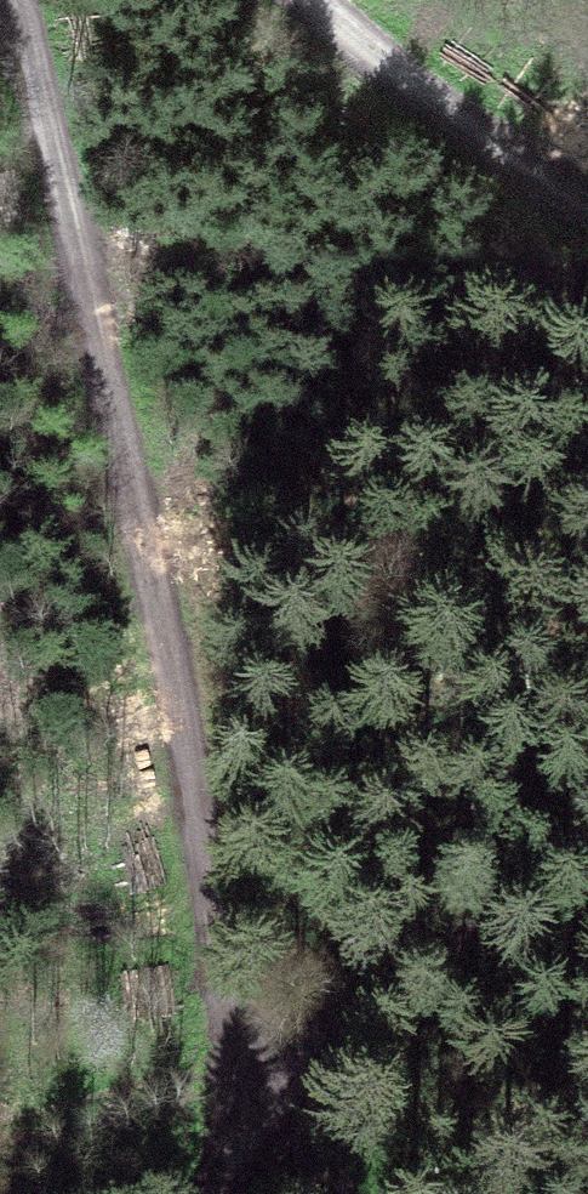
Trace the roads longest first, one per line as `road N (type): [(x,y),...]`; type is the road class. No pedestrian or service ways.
road 1 (track): [(11,0),(144,550),(230,1007),(259,1102),(318,1193)]
road 2 (track): [(220,1193),(259,1102),(430,965),(587,886)]
road 3 (track): [(315,0),(587,213)]

